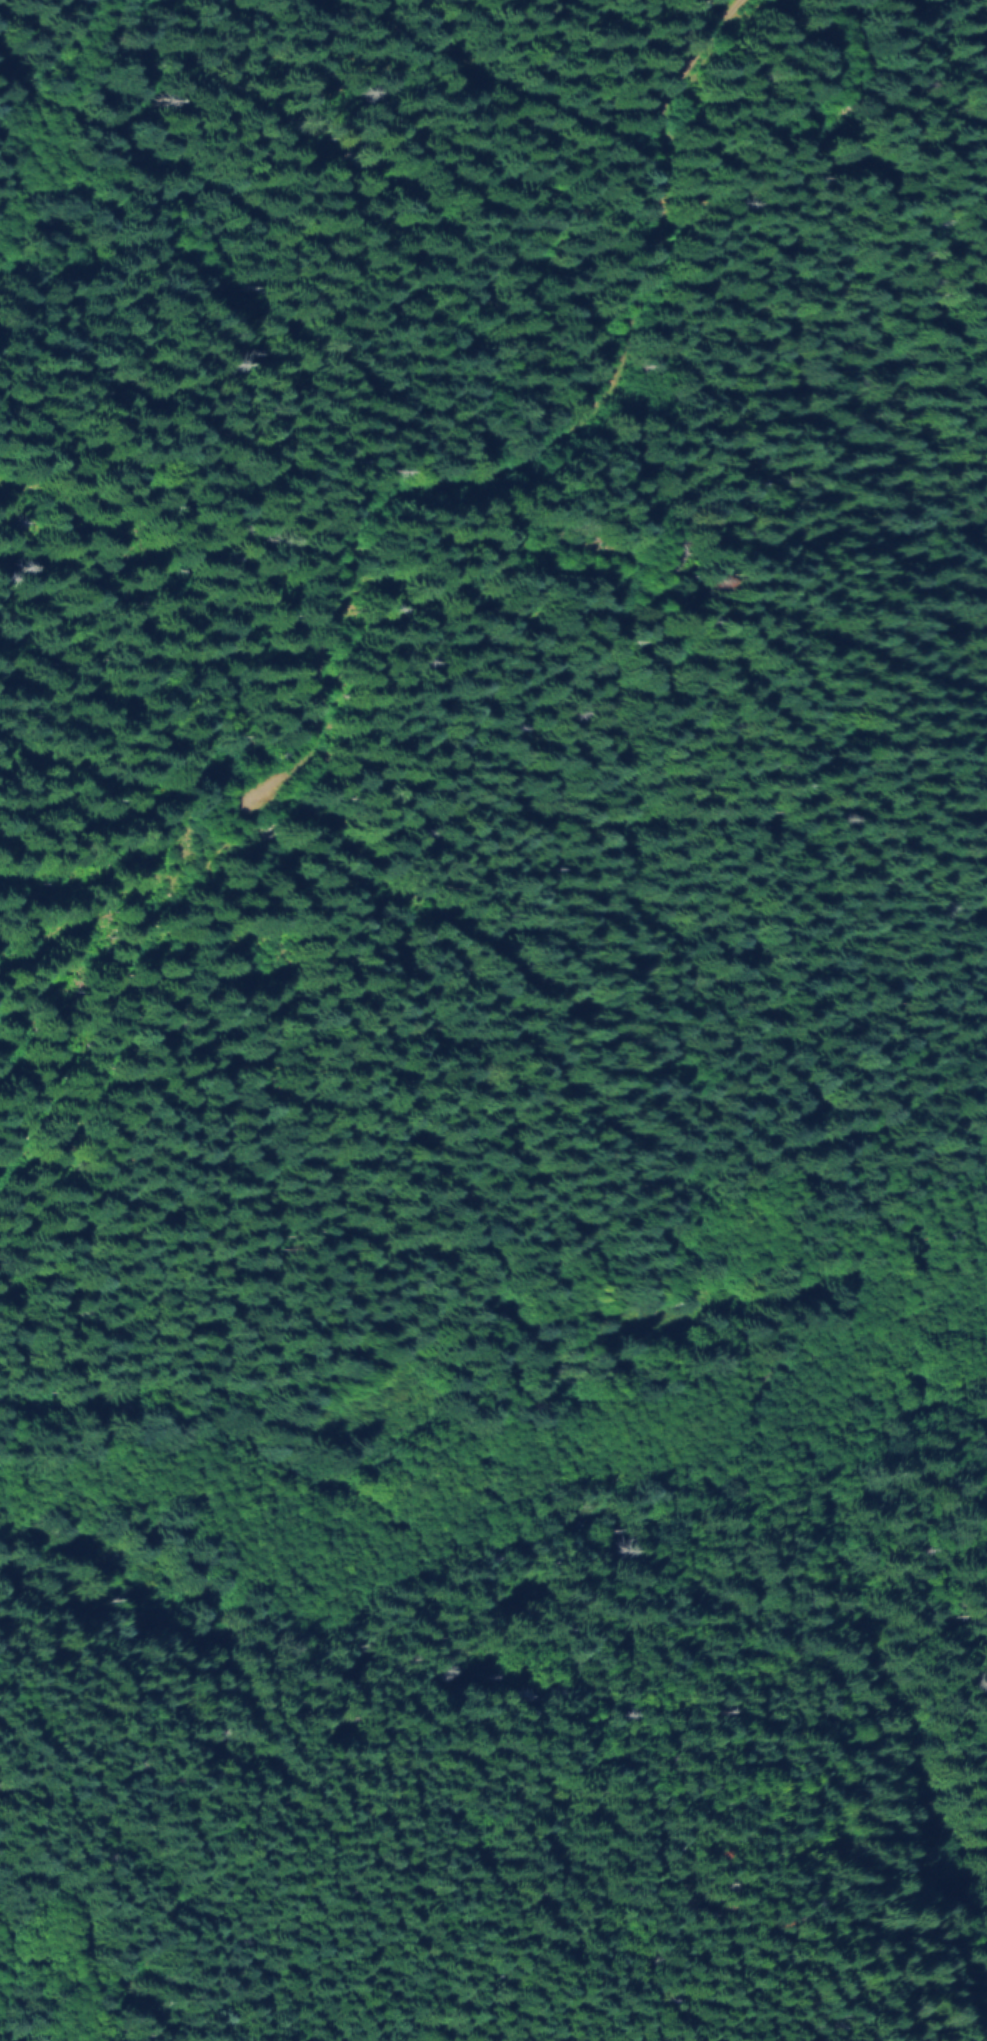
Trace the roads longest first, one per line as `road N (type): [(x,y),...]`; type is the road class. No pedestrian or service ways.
road 1 (track): [(0,1427),(187,1390),(371,1390),(673,1257),(830,1204),(986,1045)]

